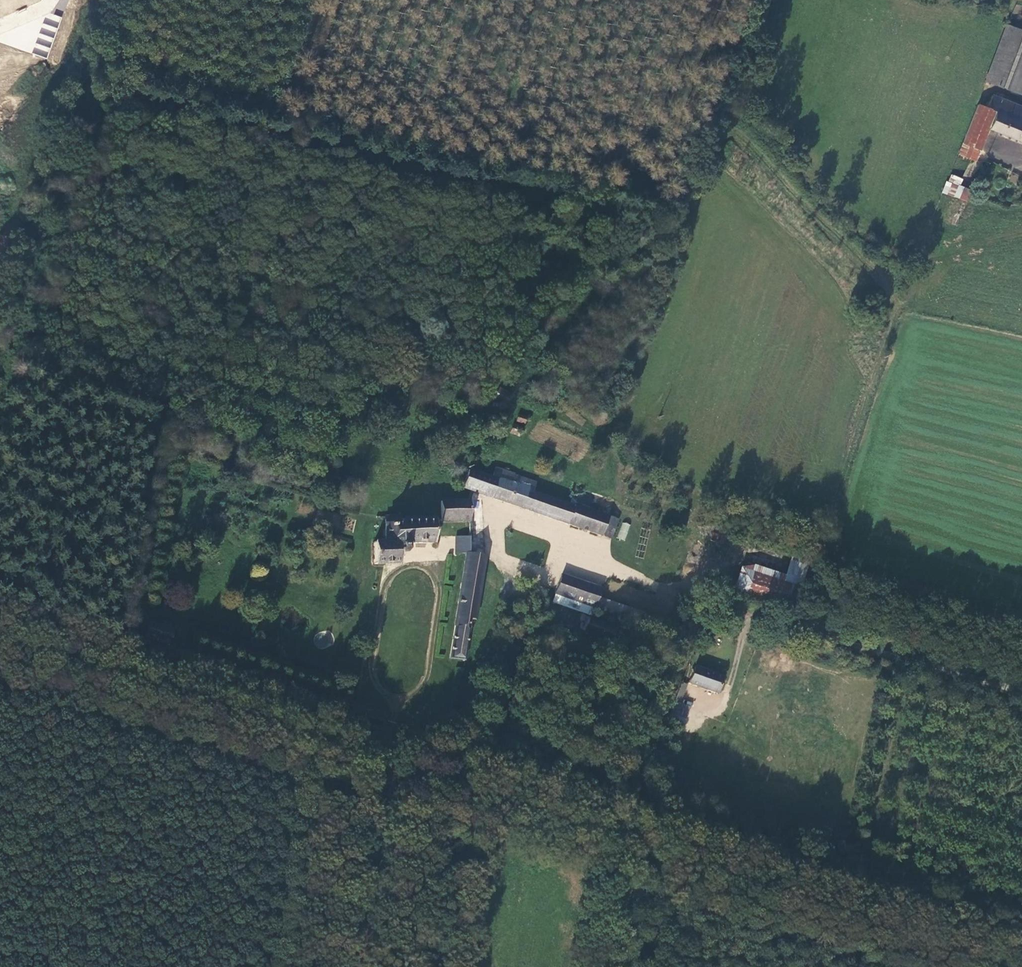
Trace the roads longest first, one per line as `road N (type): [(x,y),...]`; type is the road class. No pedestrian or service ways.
road 1 (track): [(695,596),(628,797),(394,733),(397,709),(426,680),(432,649),(439,592),(433,576),(415,566),(385,587),(374,657),(376,681),(394,708)]
road 2 (track): [(394,733),(0,639)]

